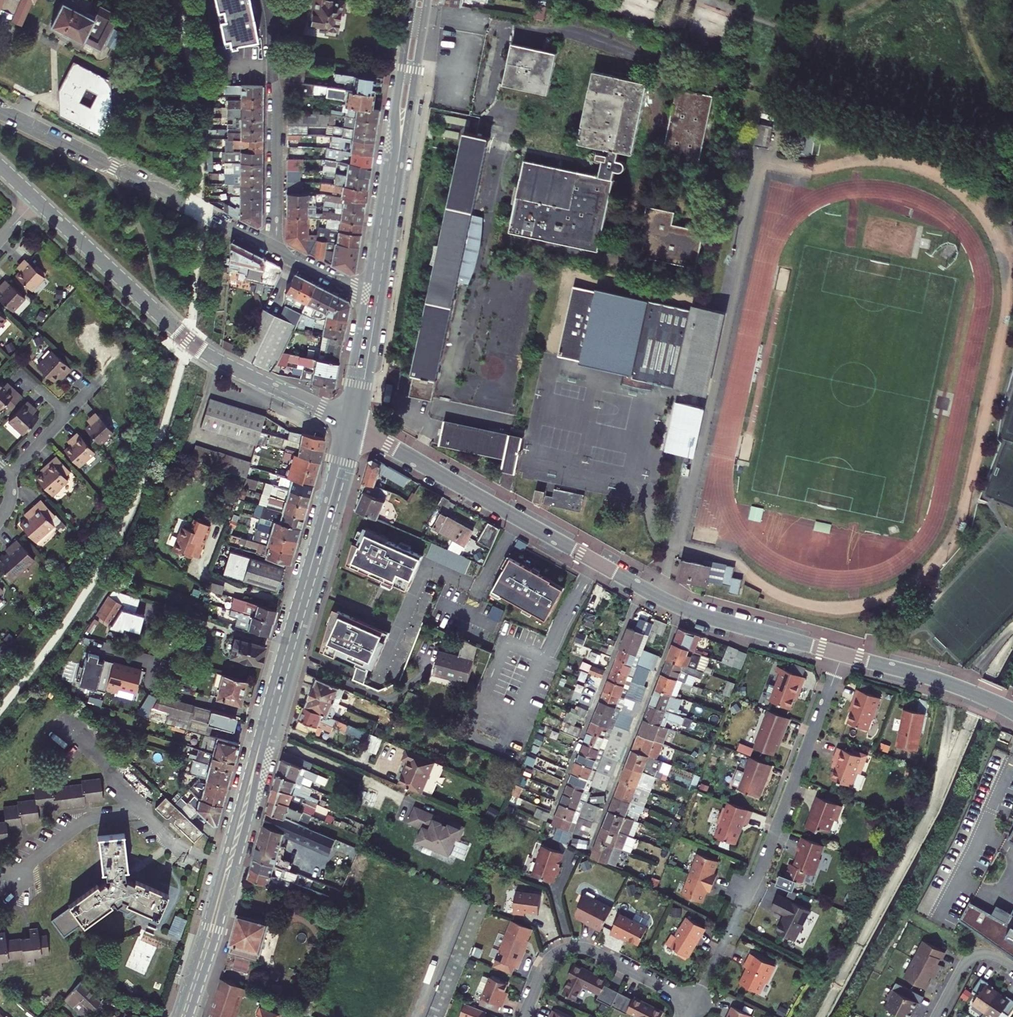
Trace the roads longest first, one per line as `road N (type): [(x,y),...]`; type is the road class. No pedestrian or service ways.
road 1 (secondary): [(345,422),(176,1016)]
road 2 (secondary): [(188,1016),(358,428)]
road 3 (secondary): [(358,428),(663,600),(843,654)]
road 4 (tertiary): [(36,200),(203,352),(345,422)]
road 5 (secondary): [(381,300),(427,0)]
road 6 (secondary): [(412,0),(369,296)]
road 7 (residential): [(747,900),(843,654)]
road 8 (residential): [(276,250),(271,0)]
road 9 (residential): [(524,1016),(548,959),(574,947),(692,1003)]
road 10 (residential): [(187,204),(0,110)]
road 11 (secondary): [(843,654),(1012,710)]
road 12 (secondary): [(358,428),(381,300)]
road 13 (secondary): [(369,296),(345,422)]
road 14 (residential): [(8,475),(96,386)]

